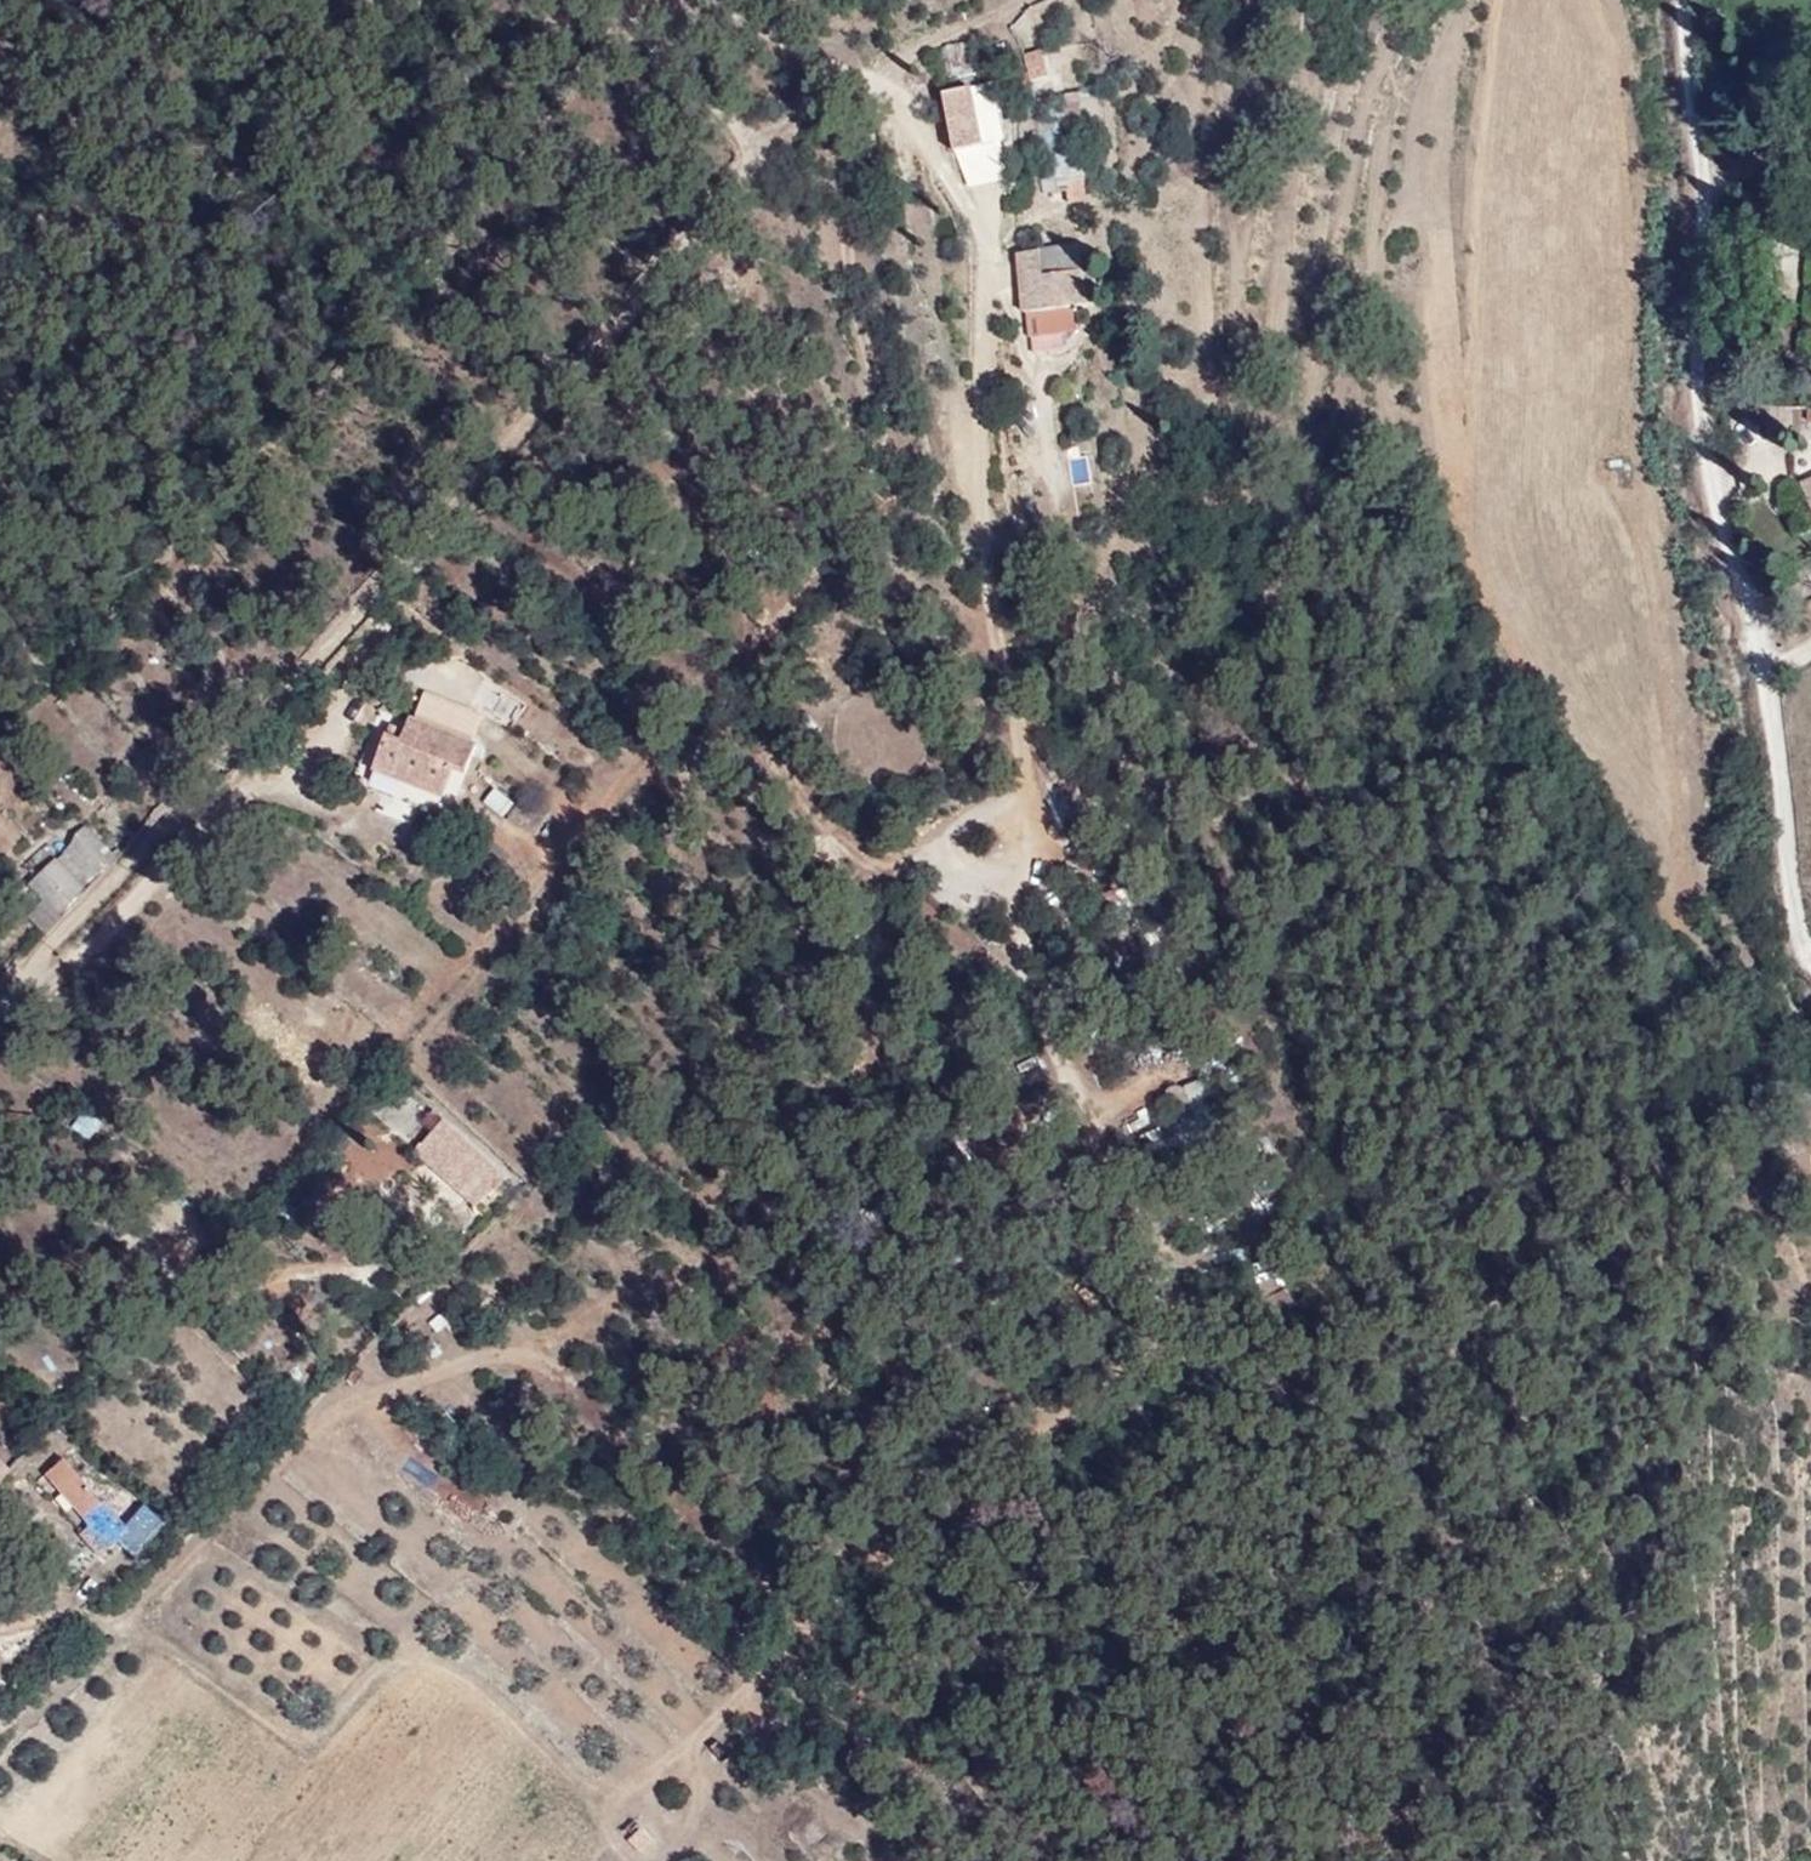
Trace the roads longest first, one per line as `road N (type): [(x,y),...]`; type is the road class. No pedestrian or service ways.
road 1 (unclassified): [(0,1002),(507,450),(635,290),(790,124),(803,98),(798,60),(699,0)]
road 2 (unclassified): [(1810,956),(1786,857),(1765,654),(1736,573),(1696,240),(1694,101),(1675,0)]

